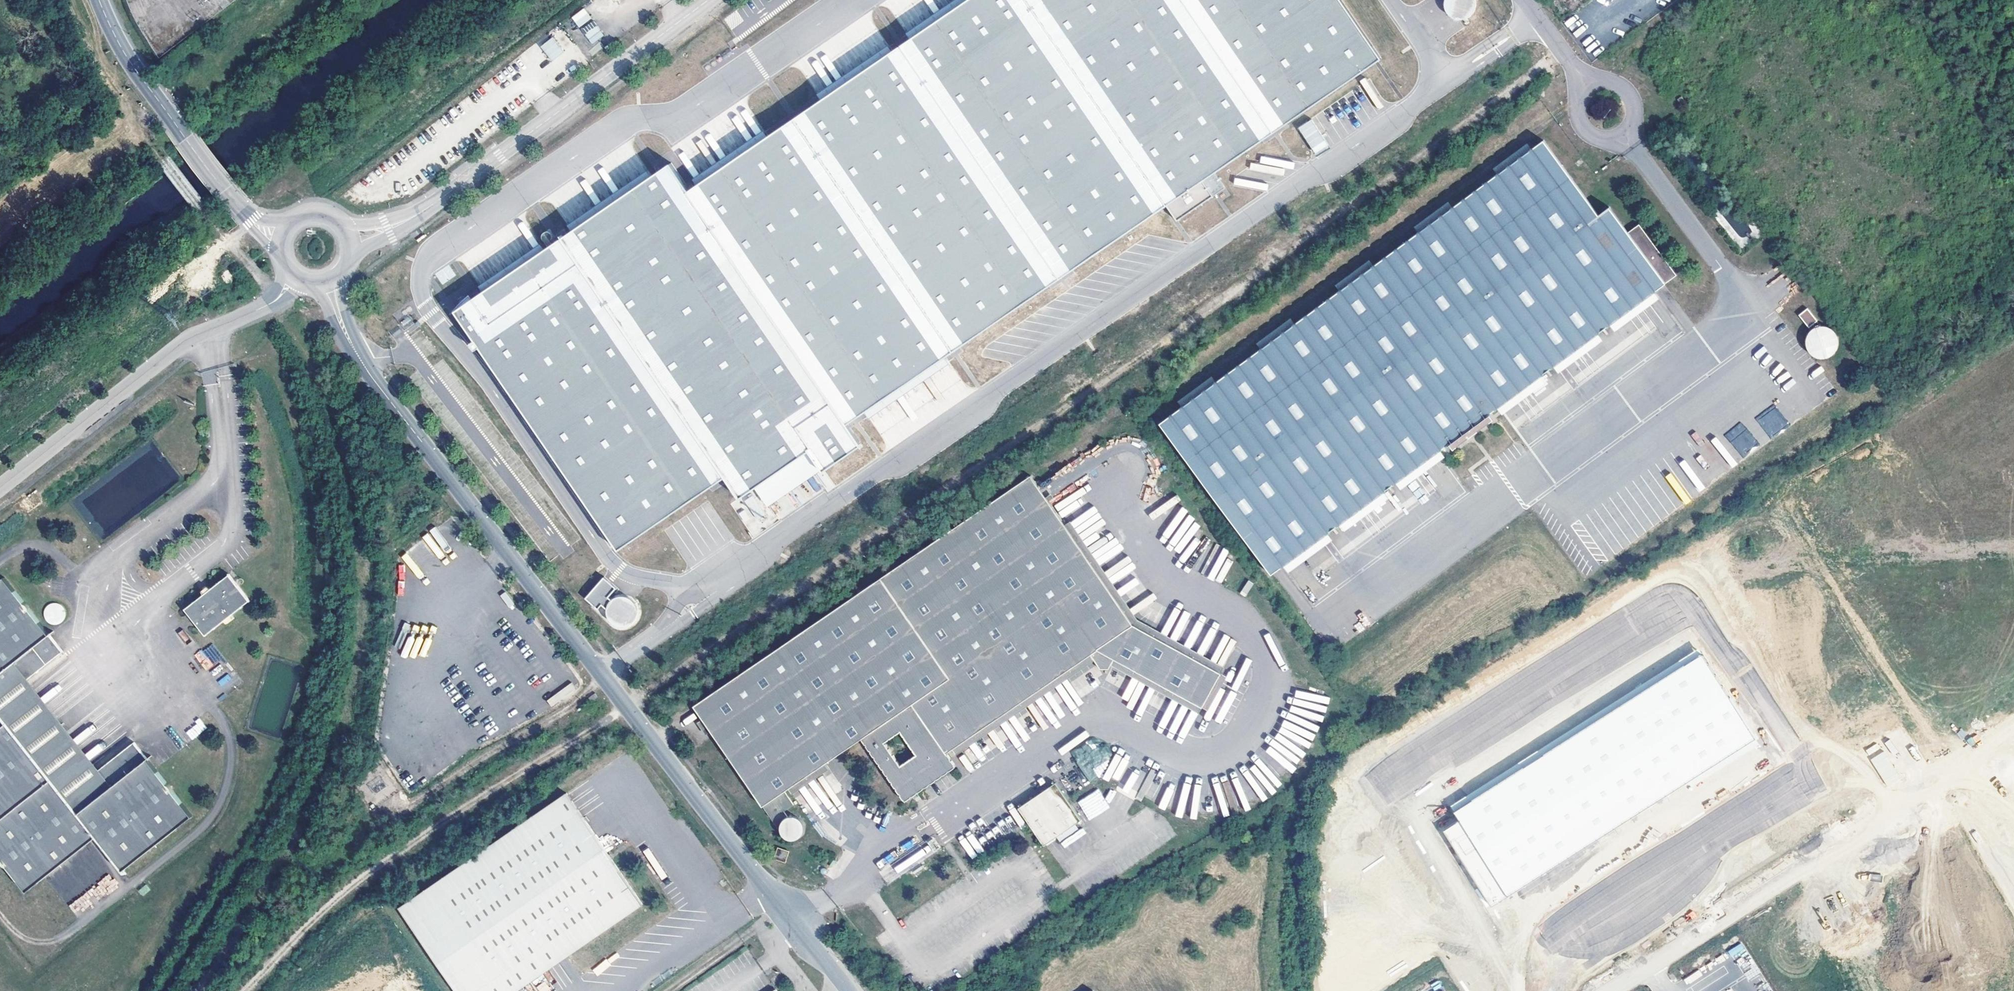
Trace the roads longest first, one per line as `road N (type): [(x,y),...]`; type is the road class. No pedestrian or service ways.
road 1 (track): [(1562,53),(1209,310),(627,709),(402,850),(306,928),(246,990)]
road 2 (track): [(201,209),(275,297),(332,413),(351,495),(360,601),(352,678),(318,790),(288,854),(200,990)]
road 3 (unclassified): [(346,333),(371,381),(847,990)]
road 4 (unclassified): [(1605,990),(2013,734)]
road 5 (unclassified): [(708,0),(431,206),(387,228)]
road 6 (unclassified): [(295,277),(271,301),(180,345),(0,488)]
road 7 (unclassified): [(100,0),(137,71),(252,220)]
road 8 (unclassified): [(1568,61),(1579,120),(1608,140),(1631,129),(1635,109),(1601,80)]
road 9 (track): [(65,0),(103,79),(156,151)]

